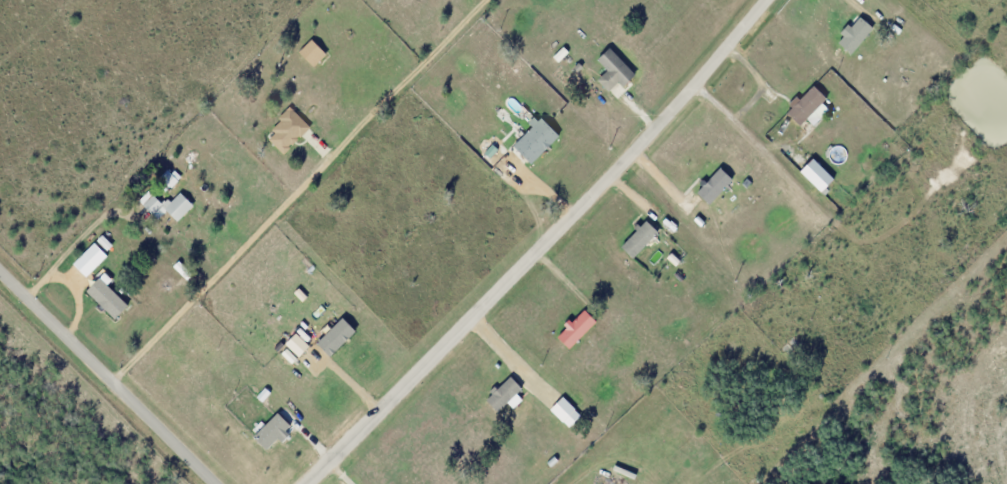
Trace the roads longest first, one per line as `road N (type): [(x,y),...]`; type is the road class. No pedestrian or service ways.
road 1 (residential): [(303,483),(692,87),(765,0)]
road 2 (residential): [(114,377),(487,0)]
road 3 (residential): [(222,483),(0,266)]

